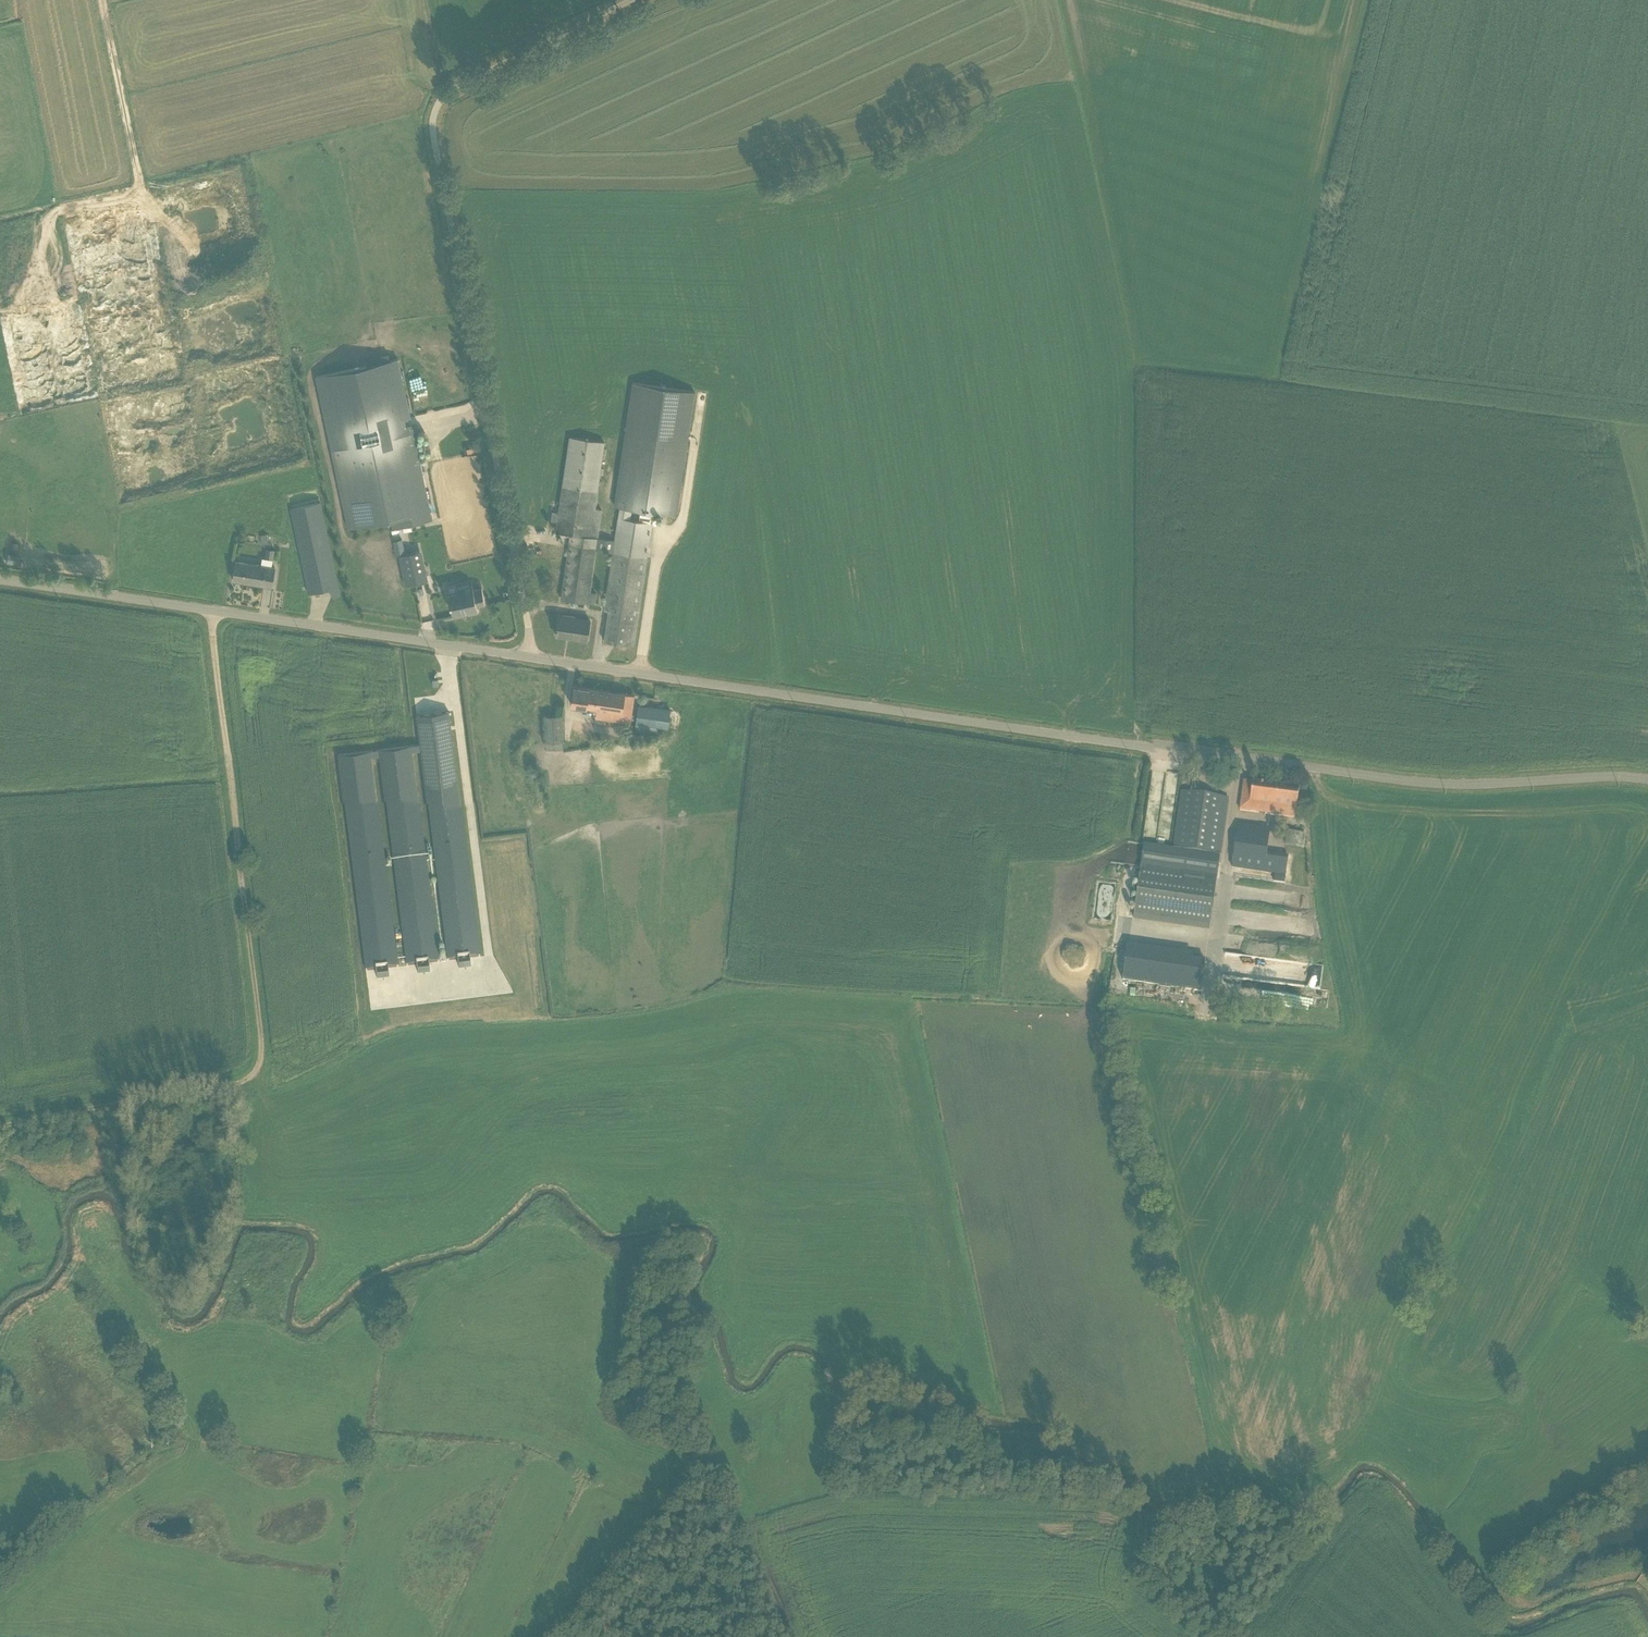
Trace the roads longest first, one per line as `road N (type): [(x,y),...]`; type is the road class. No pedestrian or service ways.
road 1 (unclassified): [(534,655),(1465,787),(1647,782)]
road 2 (unclassified): [(534,655),(439,173),(436,100),(499,58),(627,0)]
road 3 (track): [(0,1124),(241,1085),(257,1071),(260,1012),(215,609)]
road 4 (unclassified): [(0,579),(534,655)]

